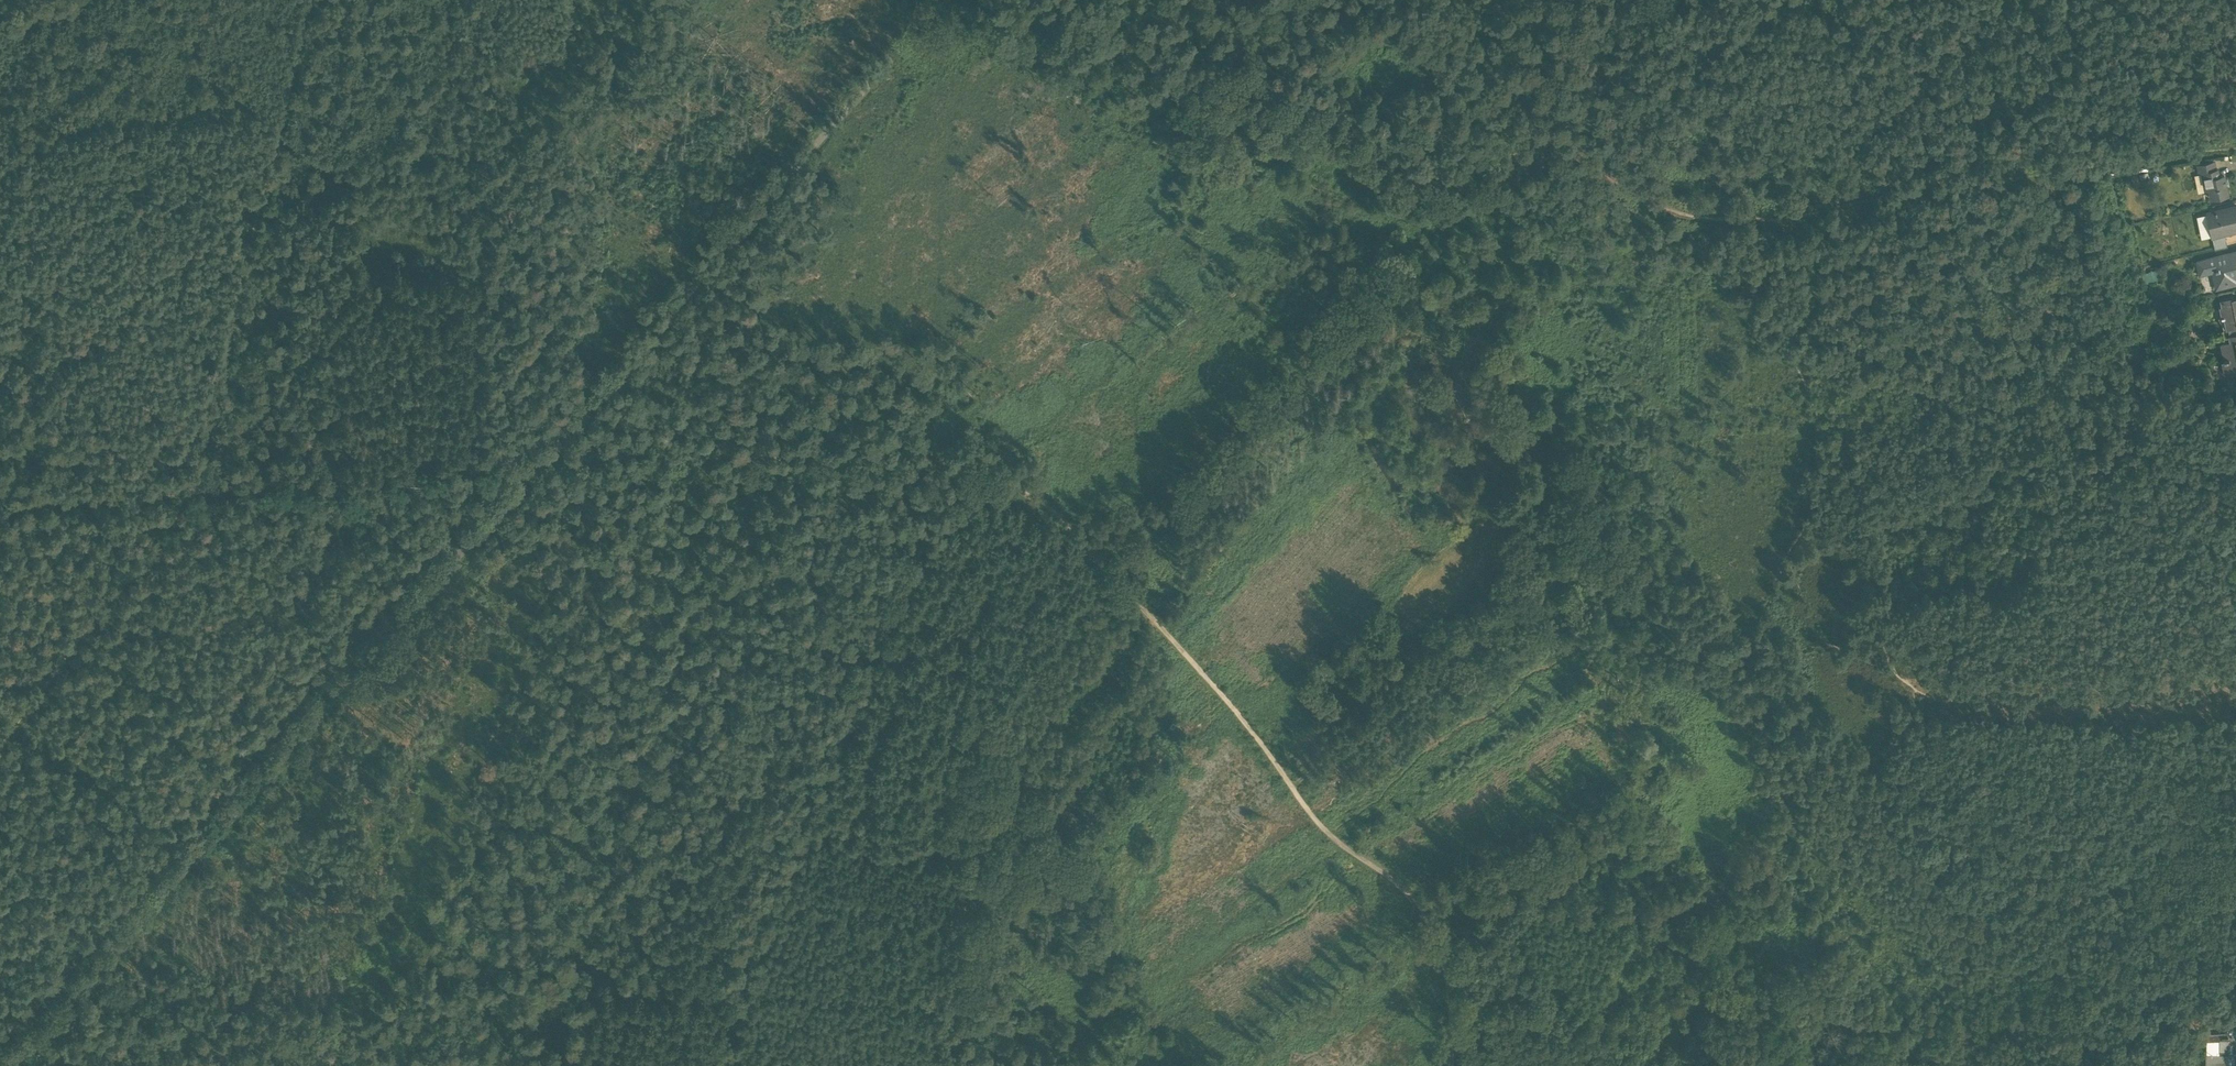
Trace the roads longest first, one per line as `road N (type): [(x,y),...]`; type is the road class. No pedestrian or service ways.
road 1 (unclassified): [(20,1065),(936,0)]
road 2 (track): [(749,981),(84,994)]
road 3 (track): [(714,1065),(918,553),(996,479)]
road 4 (track): [(1323,824),(1205,668),(1055,512),(996,479)]
road 5 (track): [(2235,151),(1781,216)]
road 6 (track): [(996,479),(911,453),(542,462)]
road 7 (track): [(200,490),(513,467)]
road 8 (track): [(1781,216),(1994,12)]
road 9 (track): [(1452,1065),(1431,929),(1389,869),(1323,824)]
road 10 (track): [(0,504),(200,490)]
road 11 (track): [(2098,168),(1994,12)]

